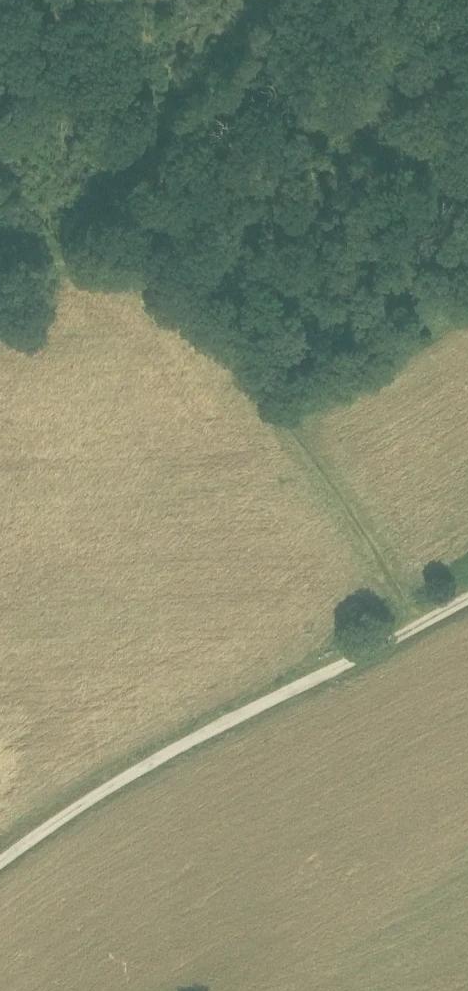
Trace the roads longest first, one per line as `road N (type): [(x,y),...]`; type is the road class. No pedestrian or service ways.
road 1 (track): [(0,863),(117,784),(467,598)]

